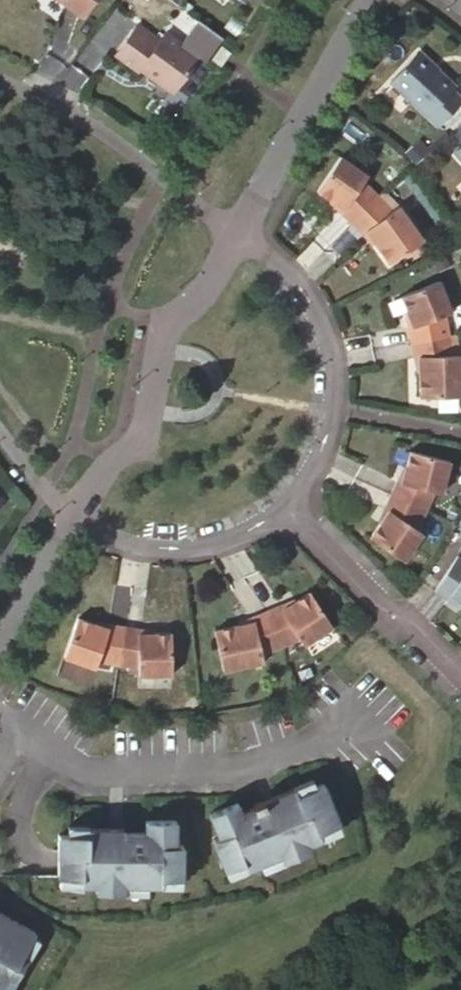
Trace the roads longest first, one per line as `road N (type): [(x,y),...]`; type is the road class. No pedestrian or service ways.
road 1 (residential): [(67,525),(108,460),(146,438),(170,337),(239,227)]
road 2 (residential): [(288,509),(313,466),(328,415),(328,363),(308,309),(239,227)]
road 3 (residential): [(239,227),(96,134),(0,86)]
road 4 (residential): [(369,0),(239,227)]
road 5 (residential): [(460,687),(288,509)]
road 6 (residential): [(67,525),(127,548),(198,550),(245,537),(288,509)]
road 7 (residential): [(0,639),(67,525)]

